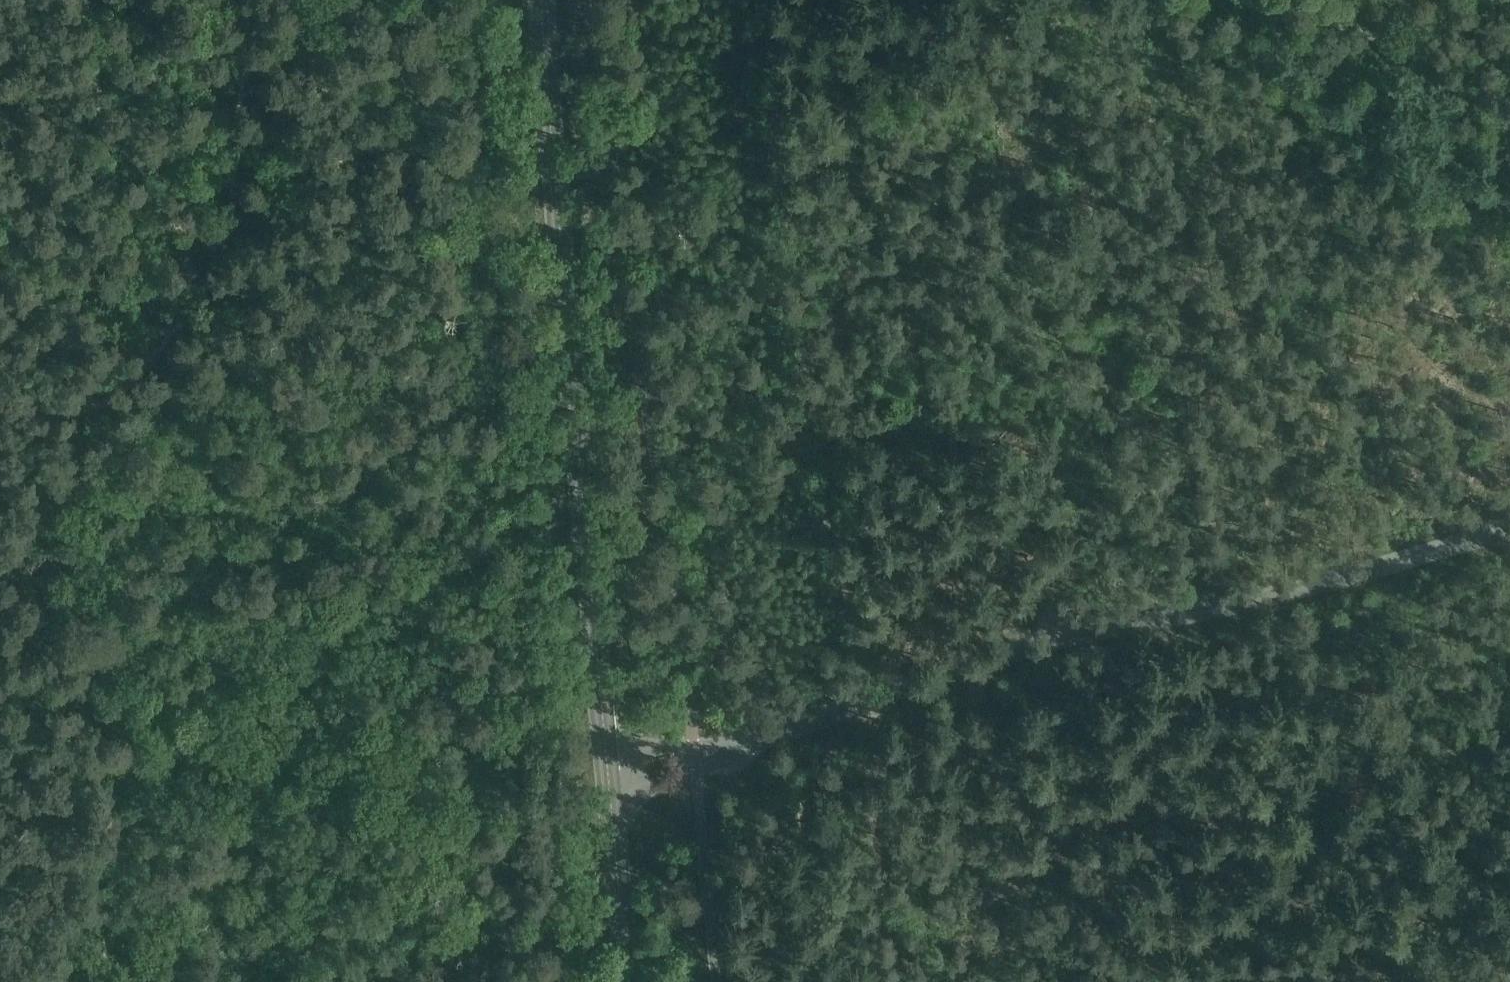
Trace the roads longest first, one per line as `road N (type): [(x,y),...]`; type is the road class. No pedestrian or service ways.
road 1 (unclassified): [(611,774),(1059,640),(1509,527)]
road 2 (secondary): [(611,774),(543,0)]
road 3 (track): [(230,0),(244,64),(235,208),(217,266),(155,354),(103,403),(0,436)]
road 4 (secondary): [(629,981),(611,774)]

